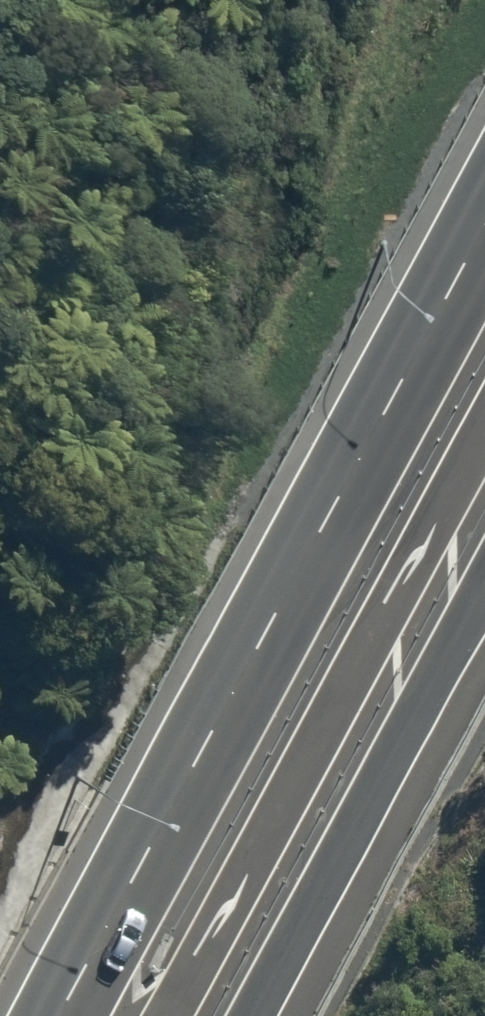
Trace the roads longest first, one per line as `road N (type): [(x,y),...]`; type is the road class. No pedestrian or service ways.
road 1 (trunk): [(50,1015),(484,213)]
road 2 (trunk): [(157,1015),(484,405)]
road 3 (trunk): [(484,570),(243,1015)]

